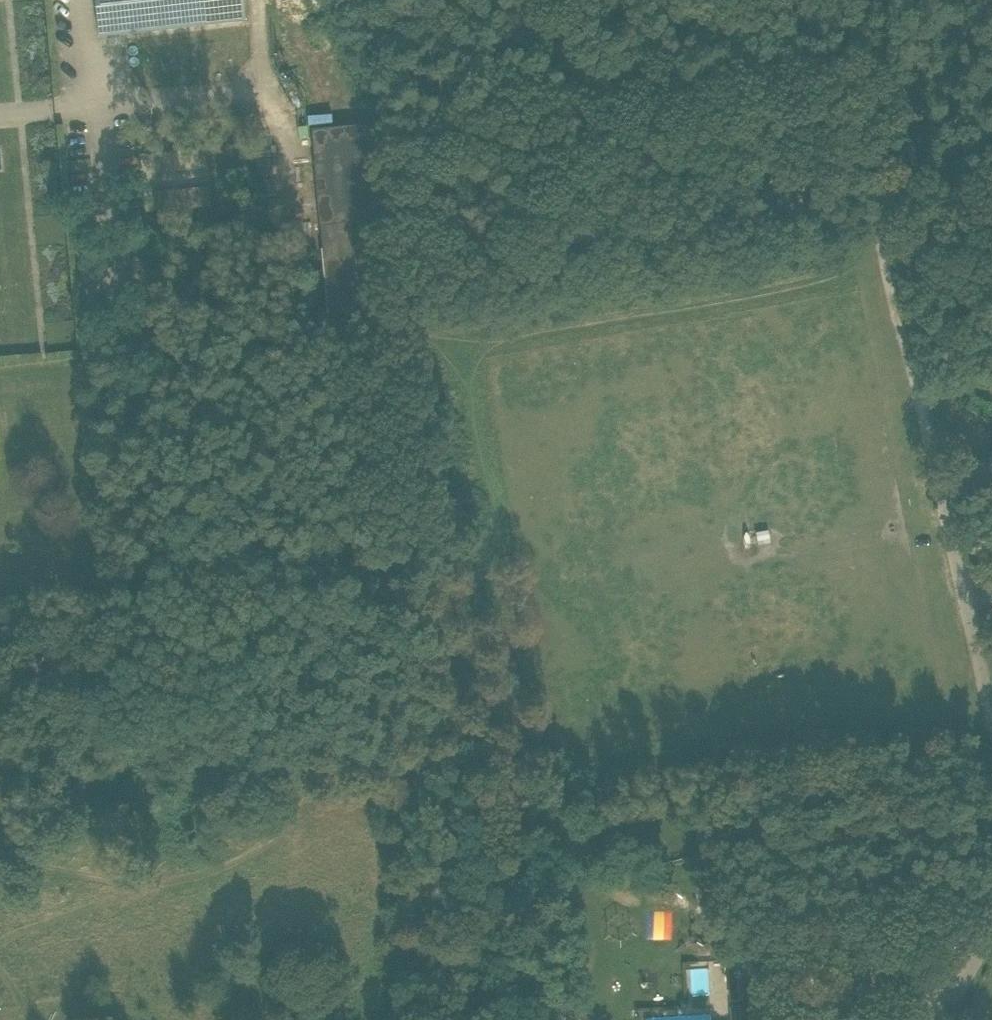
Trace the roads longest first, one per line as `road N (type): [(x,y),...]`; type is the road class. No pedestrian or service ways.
road 1 (residential): [(991,909),(935,1019)]

